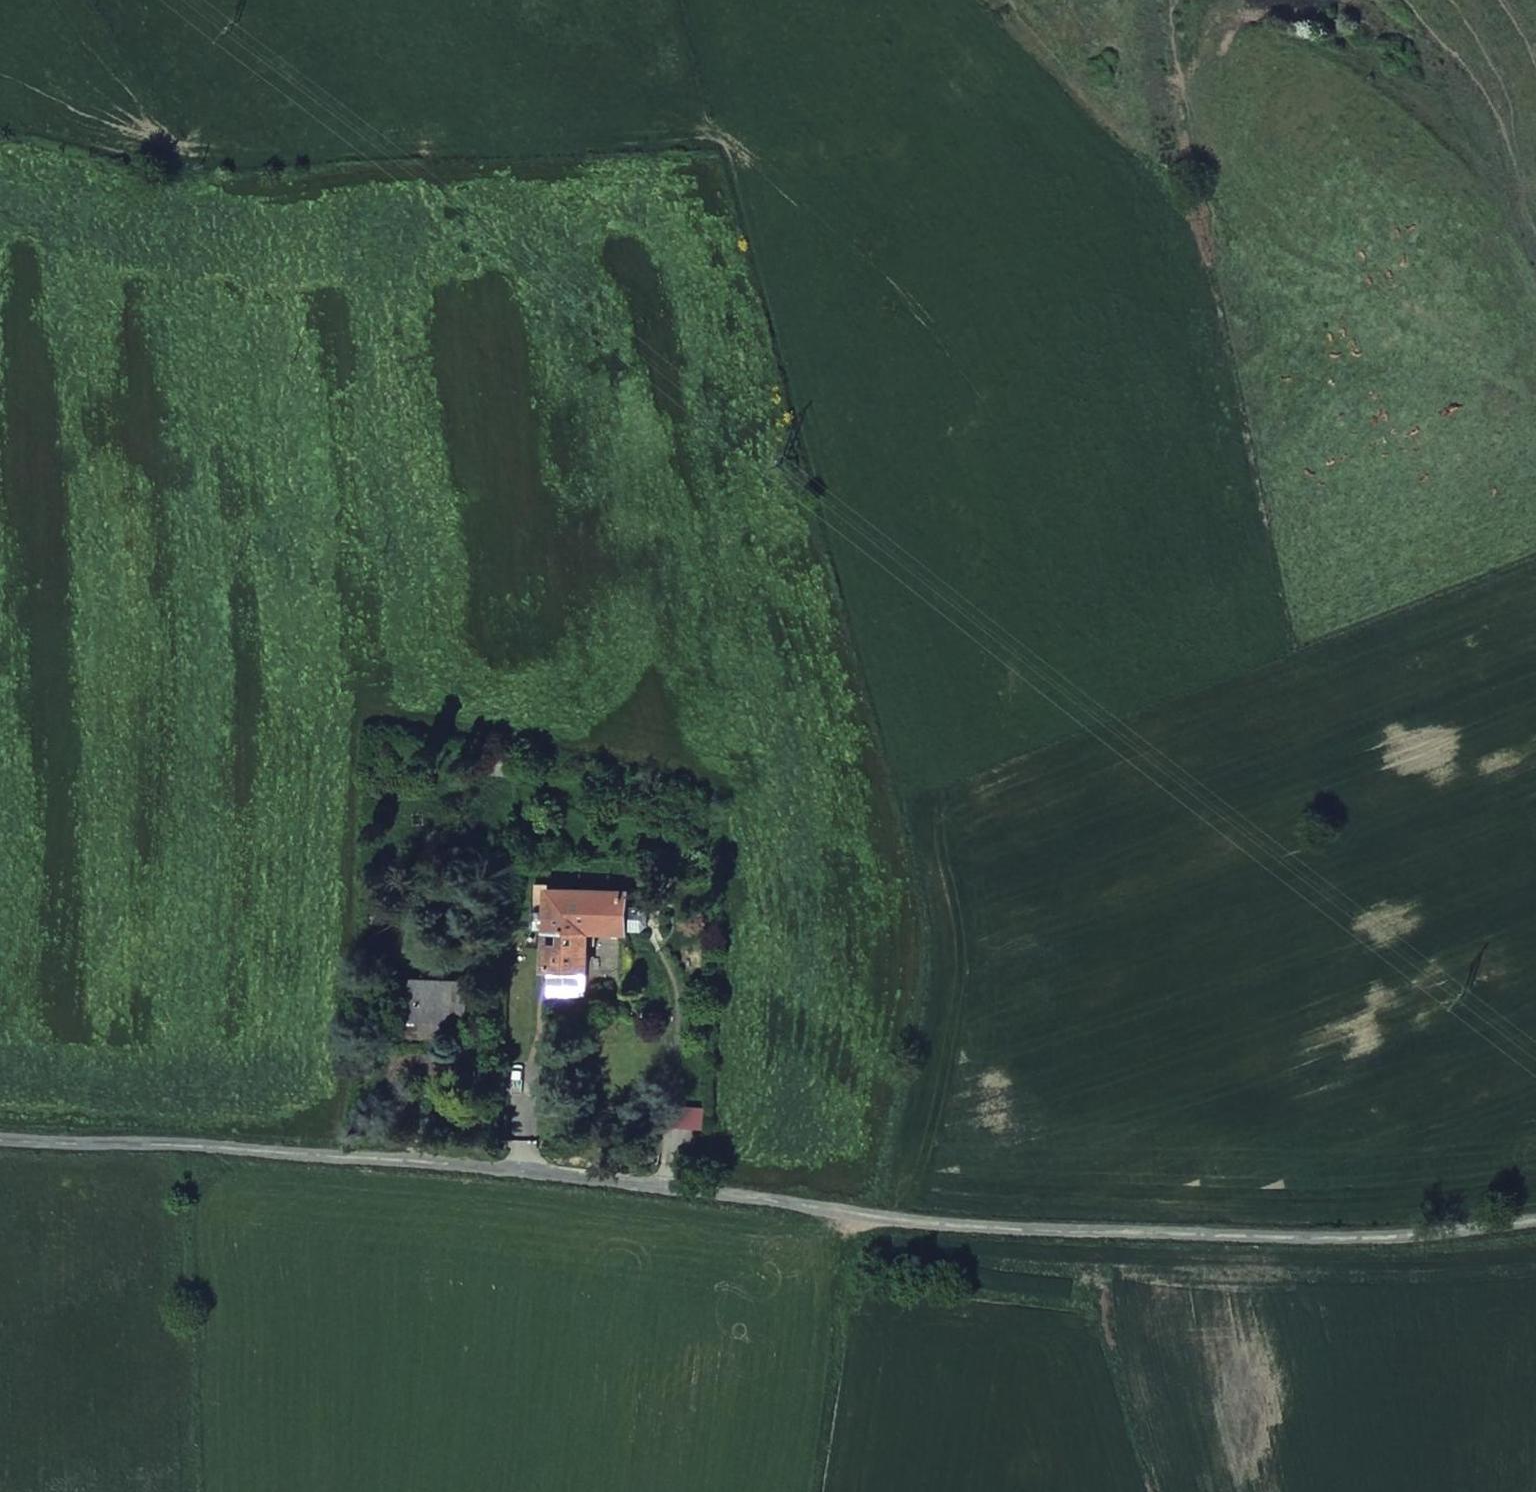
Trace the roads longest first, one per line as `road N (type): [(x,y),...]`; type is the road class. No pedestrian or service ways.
road 1 (unclassified): [(1535,1221),(1390,1237),(1023,1230),(411,1162),(0,1138)]
road 2 (track): [(0,128),(143,163),(192,166),(195,134),(110,0)]

